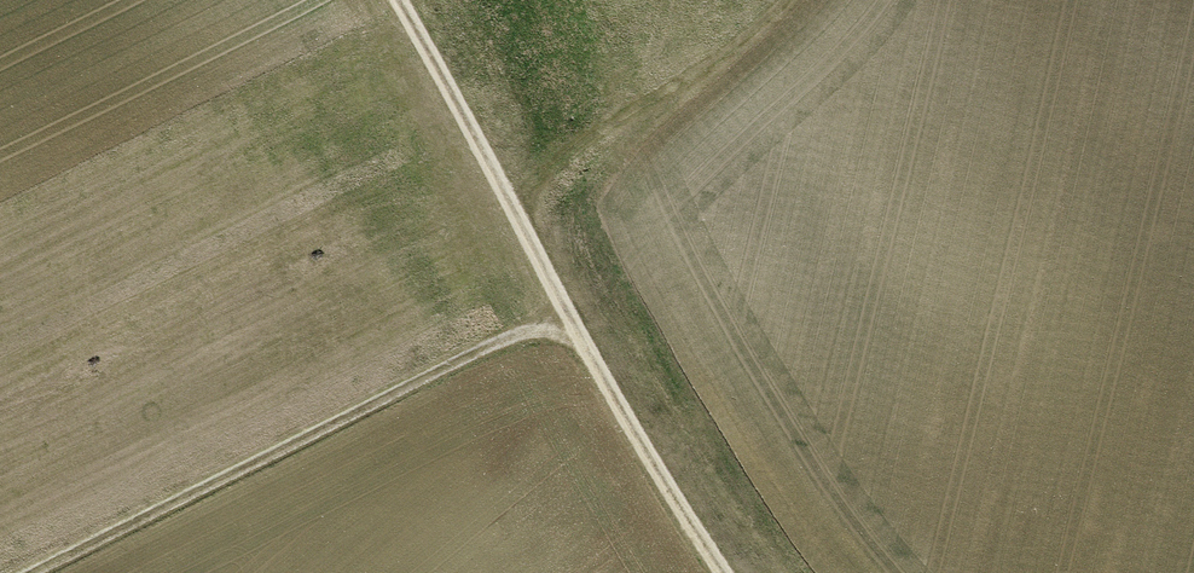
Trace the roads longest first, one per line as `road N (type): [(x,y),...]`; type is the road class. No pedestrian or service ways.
road 1 (track): [(727,572),(586,345),(401,0)]
road 2 (track): [(586,345),(540,331),(494,343),(31,572)]
road 3 (track): [(783,0),(747,35),(554,162),(540,193),(533,242)]

